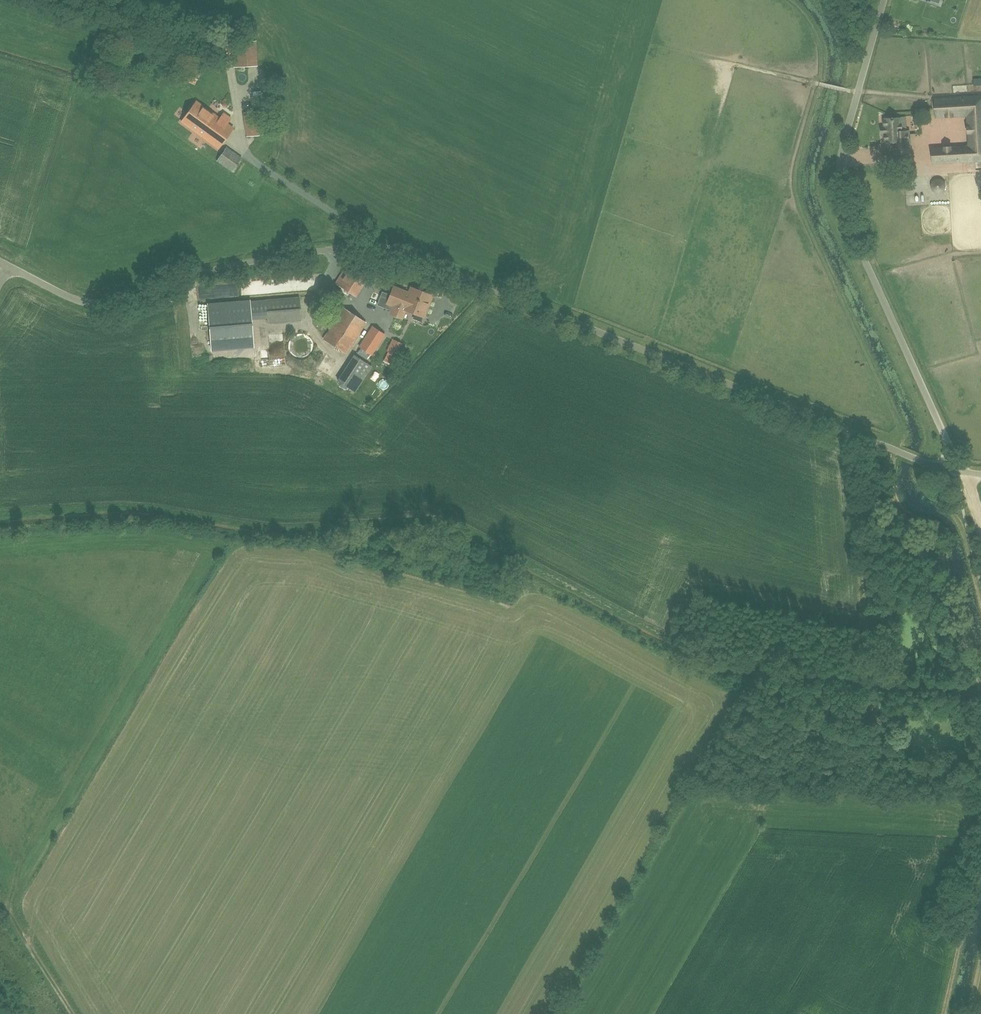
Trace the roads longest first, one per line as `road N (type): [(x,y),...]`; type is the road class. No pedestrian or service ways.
road 1 (unclassified): [(958,473),(380,247),(282,254),(100,305),(79,303),(0,263)]
road 2 (unclassified): [(958,473),(838,182),(885,0)]
road 3 (track): [(0,893),(74,1013)]

